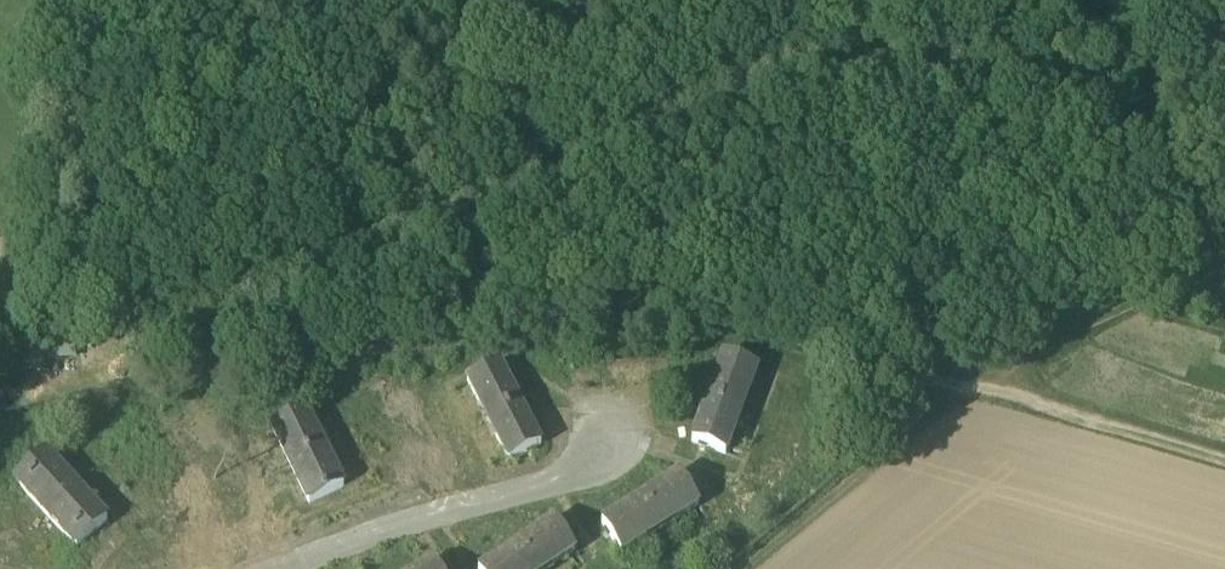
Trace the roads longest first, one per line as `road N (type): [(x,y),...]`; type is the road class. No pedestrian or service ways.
road 1 (track): [(1224,463),(711,310),(213,132),(70,28)]
road 2 (residential): [(1224,255),(963,389)]
road 3 (track): [(758,568),(963,389)]
road 4 (unclassified): [(467,506),(591,468),(605,451)]

